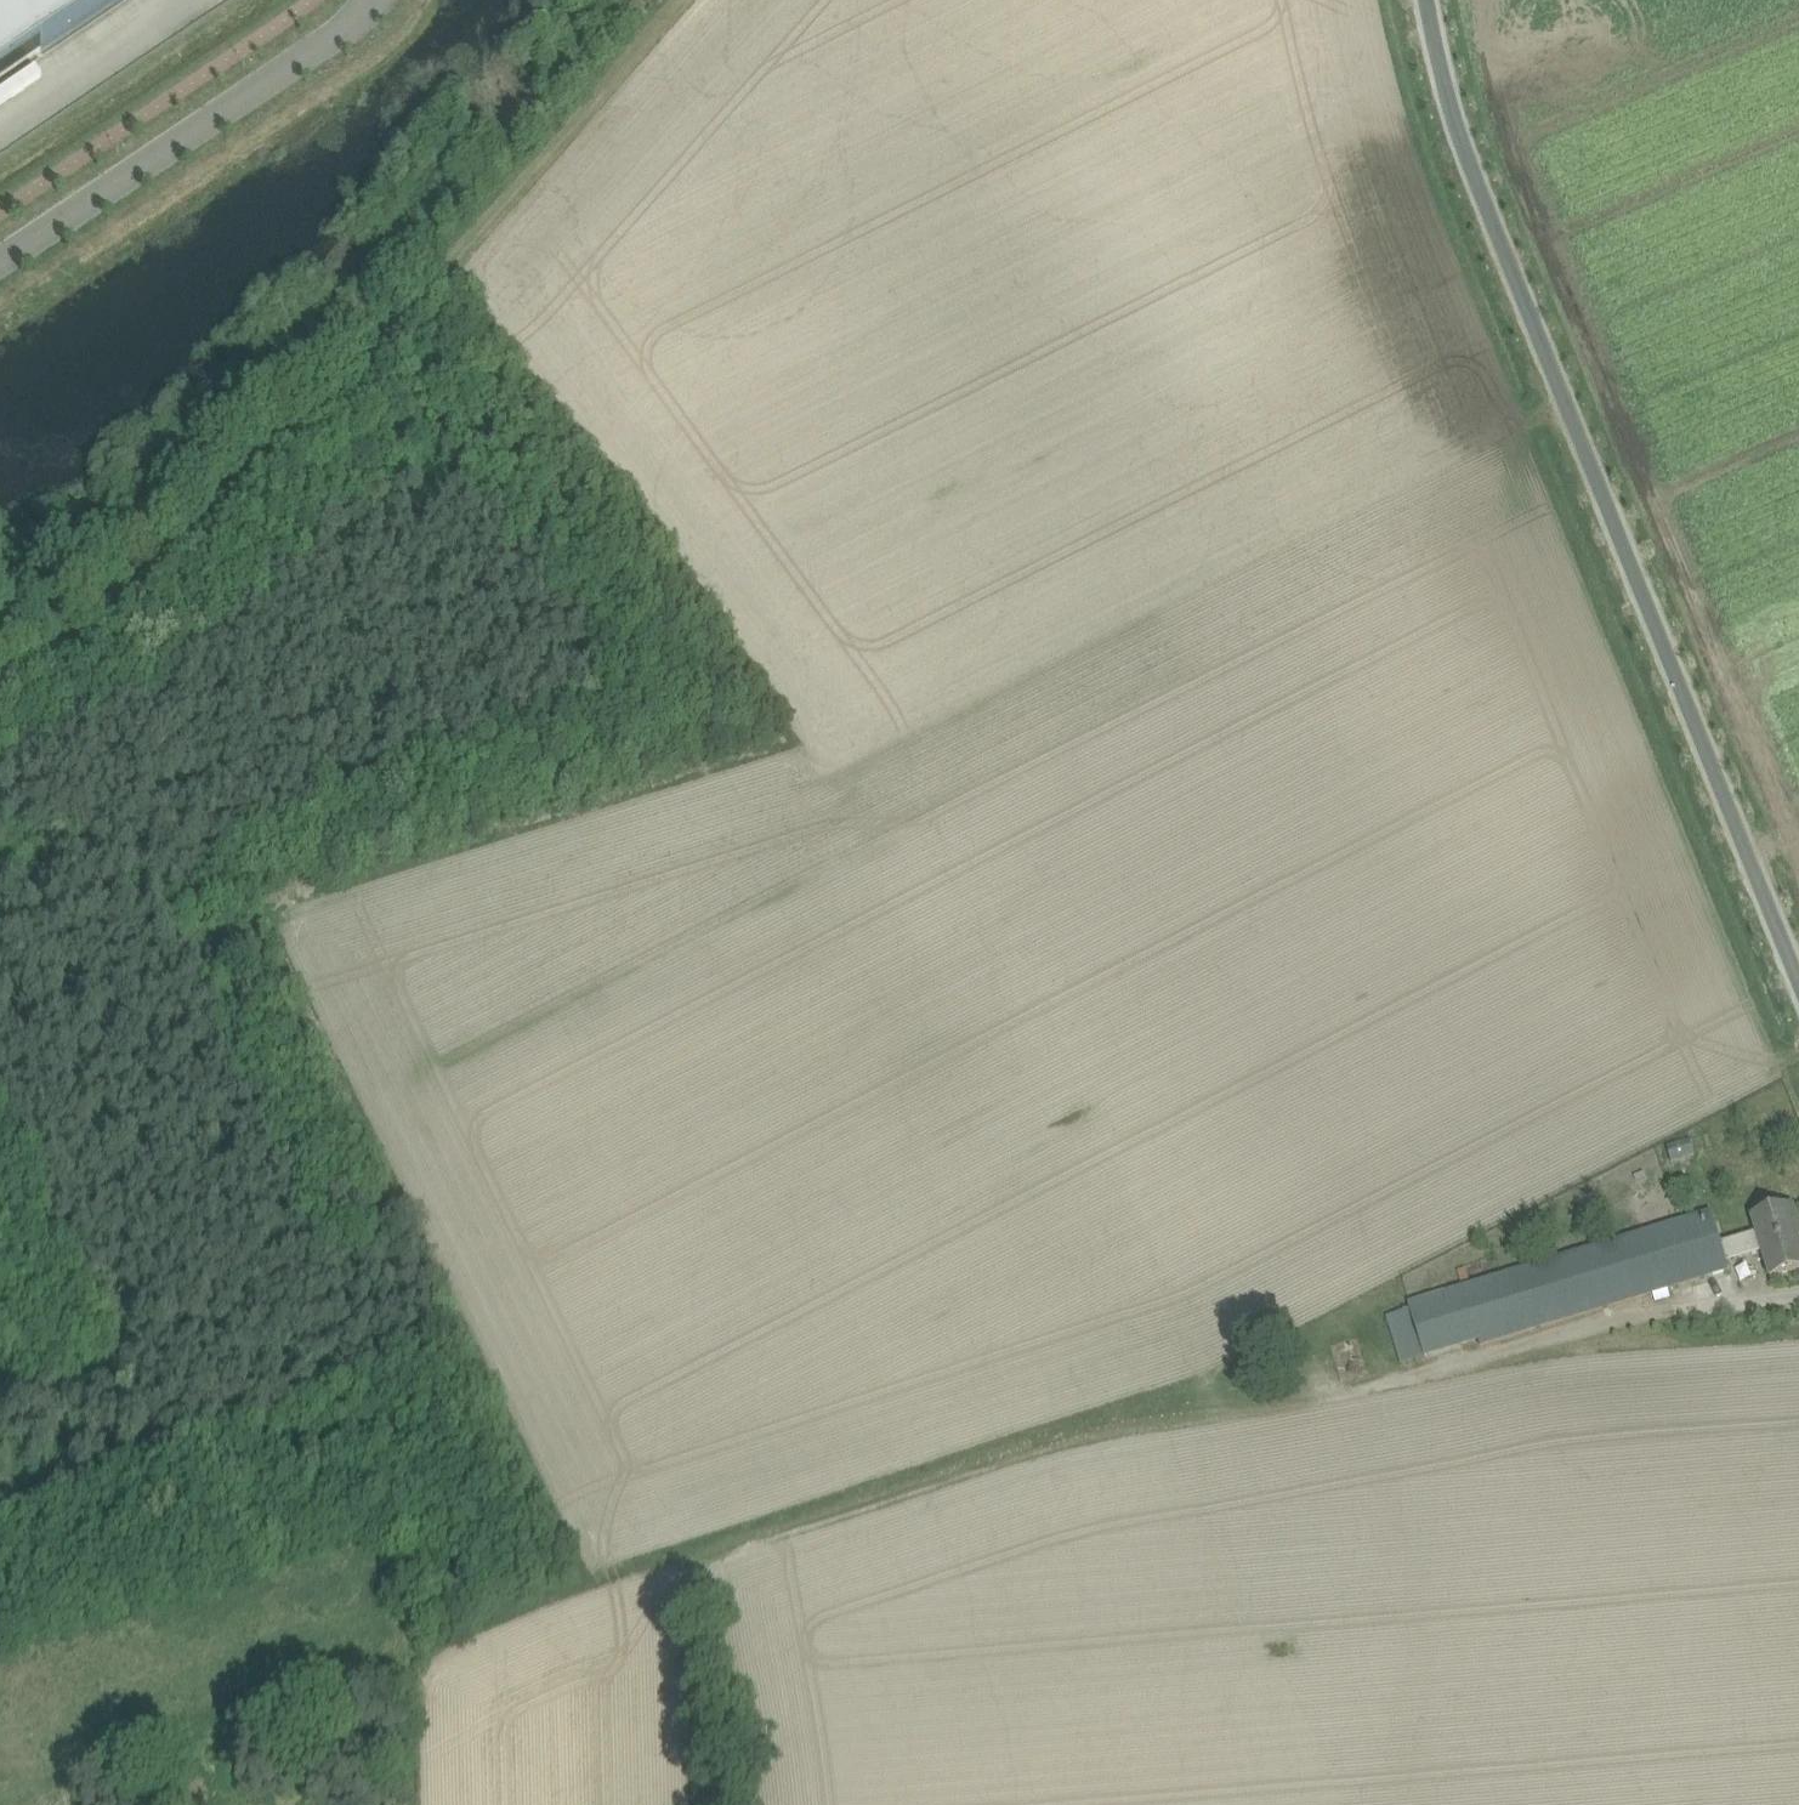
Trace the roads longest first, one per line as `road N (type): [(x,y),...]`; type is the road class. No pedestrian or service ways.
road 1 (track): [(714,1549),(1173,1396),(1333,1396),(1602,1325),(1798,1289)]
road 2 (unclassified): [(1798,977),(1466,154),(1426,0)]
road 3 (unclassified): [(0,264),(334,41),(375,0)]
road 4 (track): [(446,265),(680,0)]

